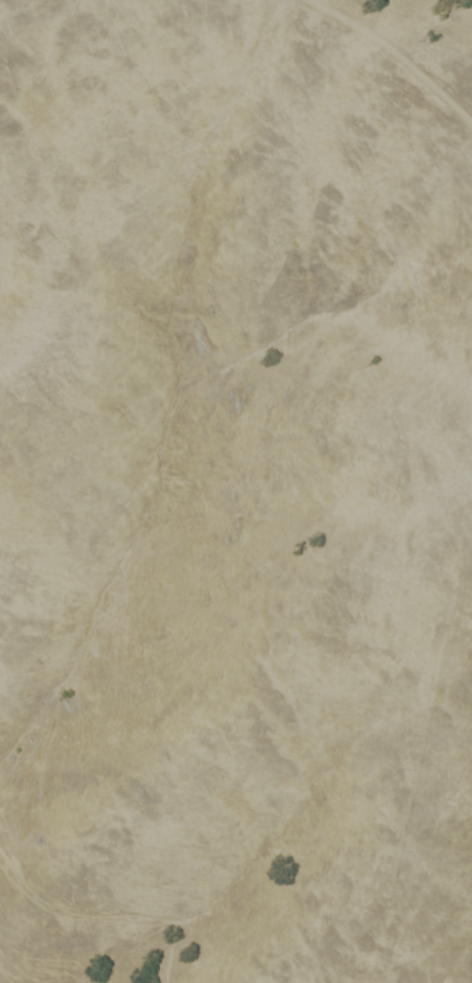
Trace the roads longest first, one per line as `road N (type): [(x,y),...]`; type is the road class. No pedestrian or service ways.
road 1 (track): [(312,0),(375,37),(471,121)]

